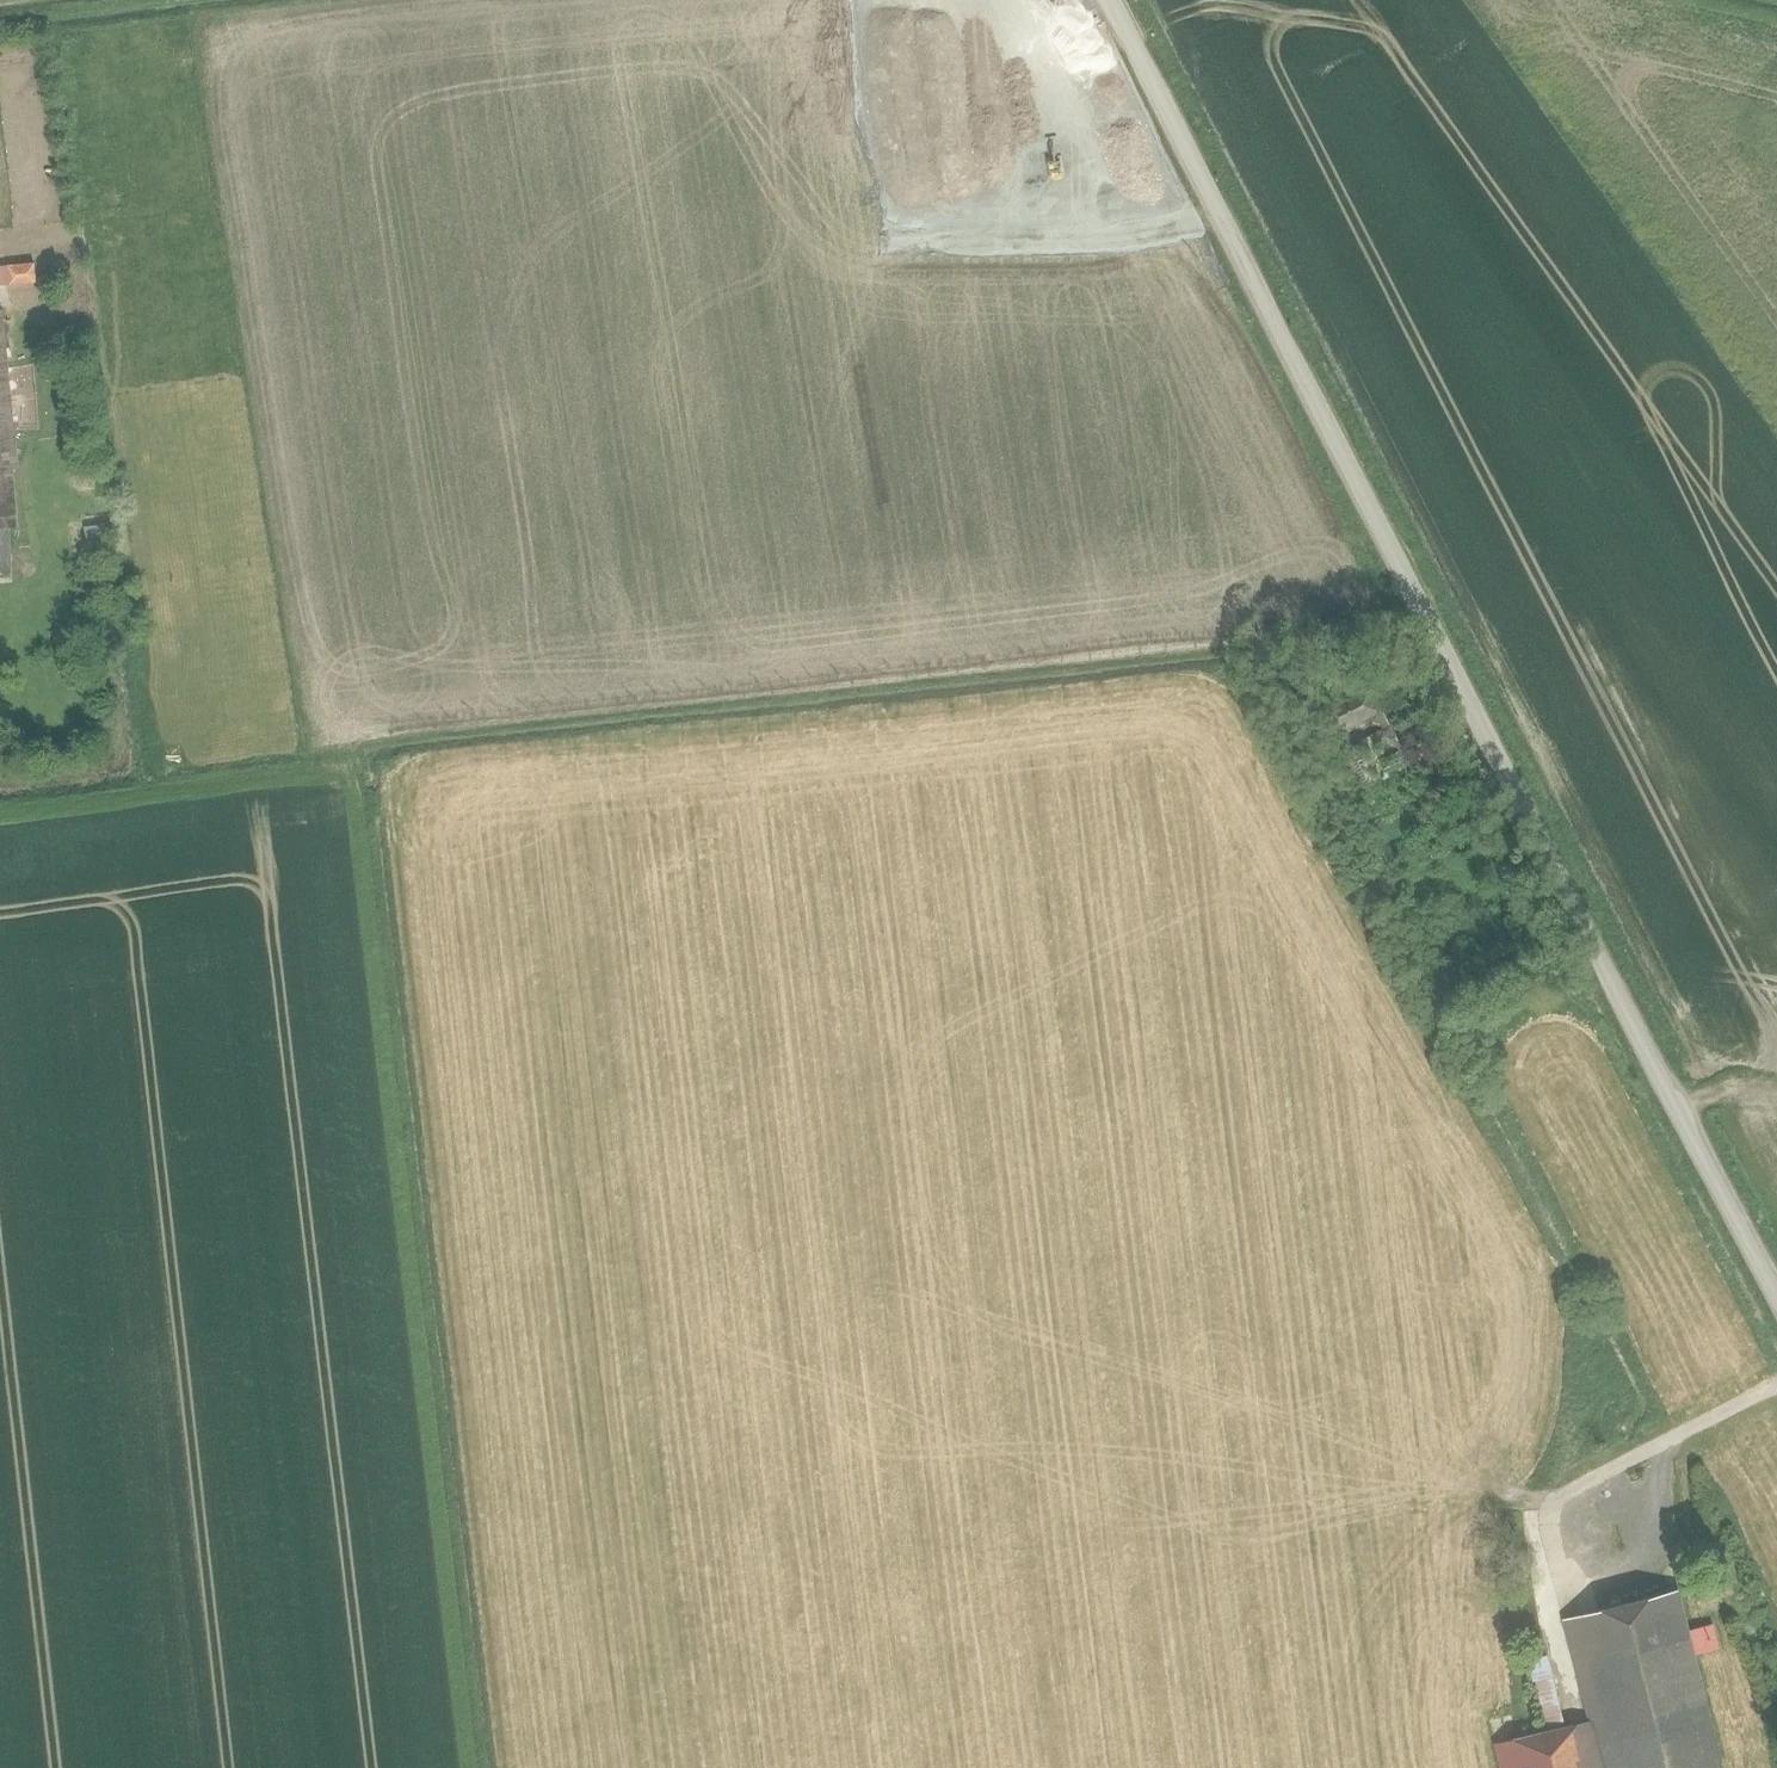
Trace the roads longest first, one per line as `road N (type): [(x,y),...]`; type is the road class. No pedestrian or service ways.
road 1 (unclassified): [(1776,1284),(1365,474),(1110,0)]

